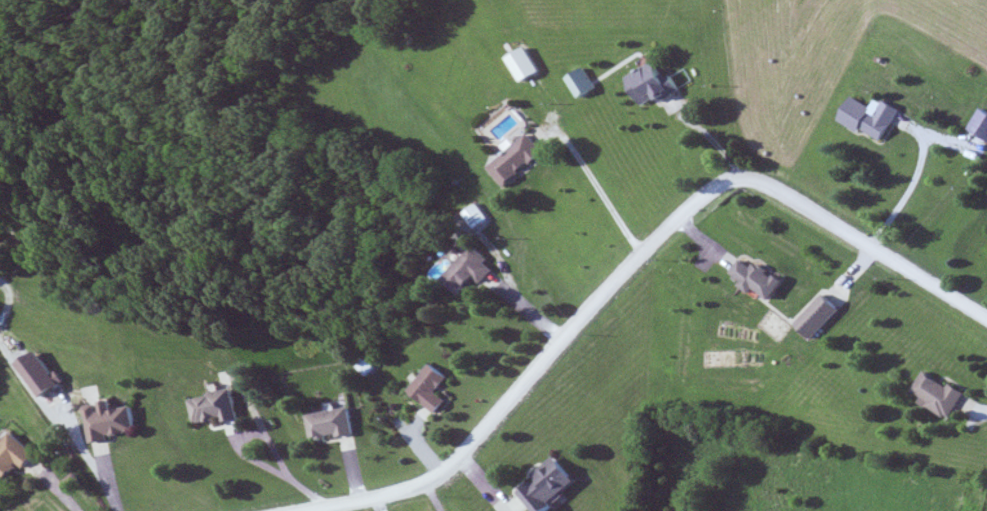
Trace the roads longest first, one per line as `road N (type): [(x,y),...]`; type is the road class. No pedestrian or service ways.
road 1 (residential): [(986,315),(762,180),(714,188),(607,287),(433,481),(311,510)]

